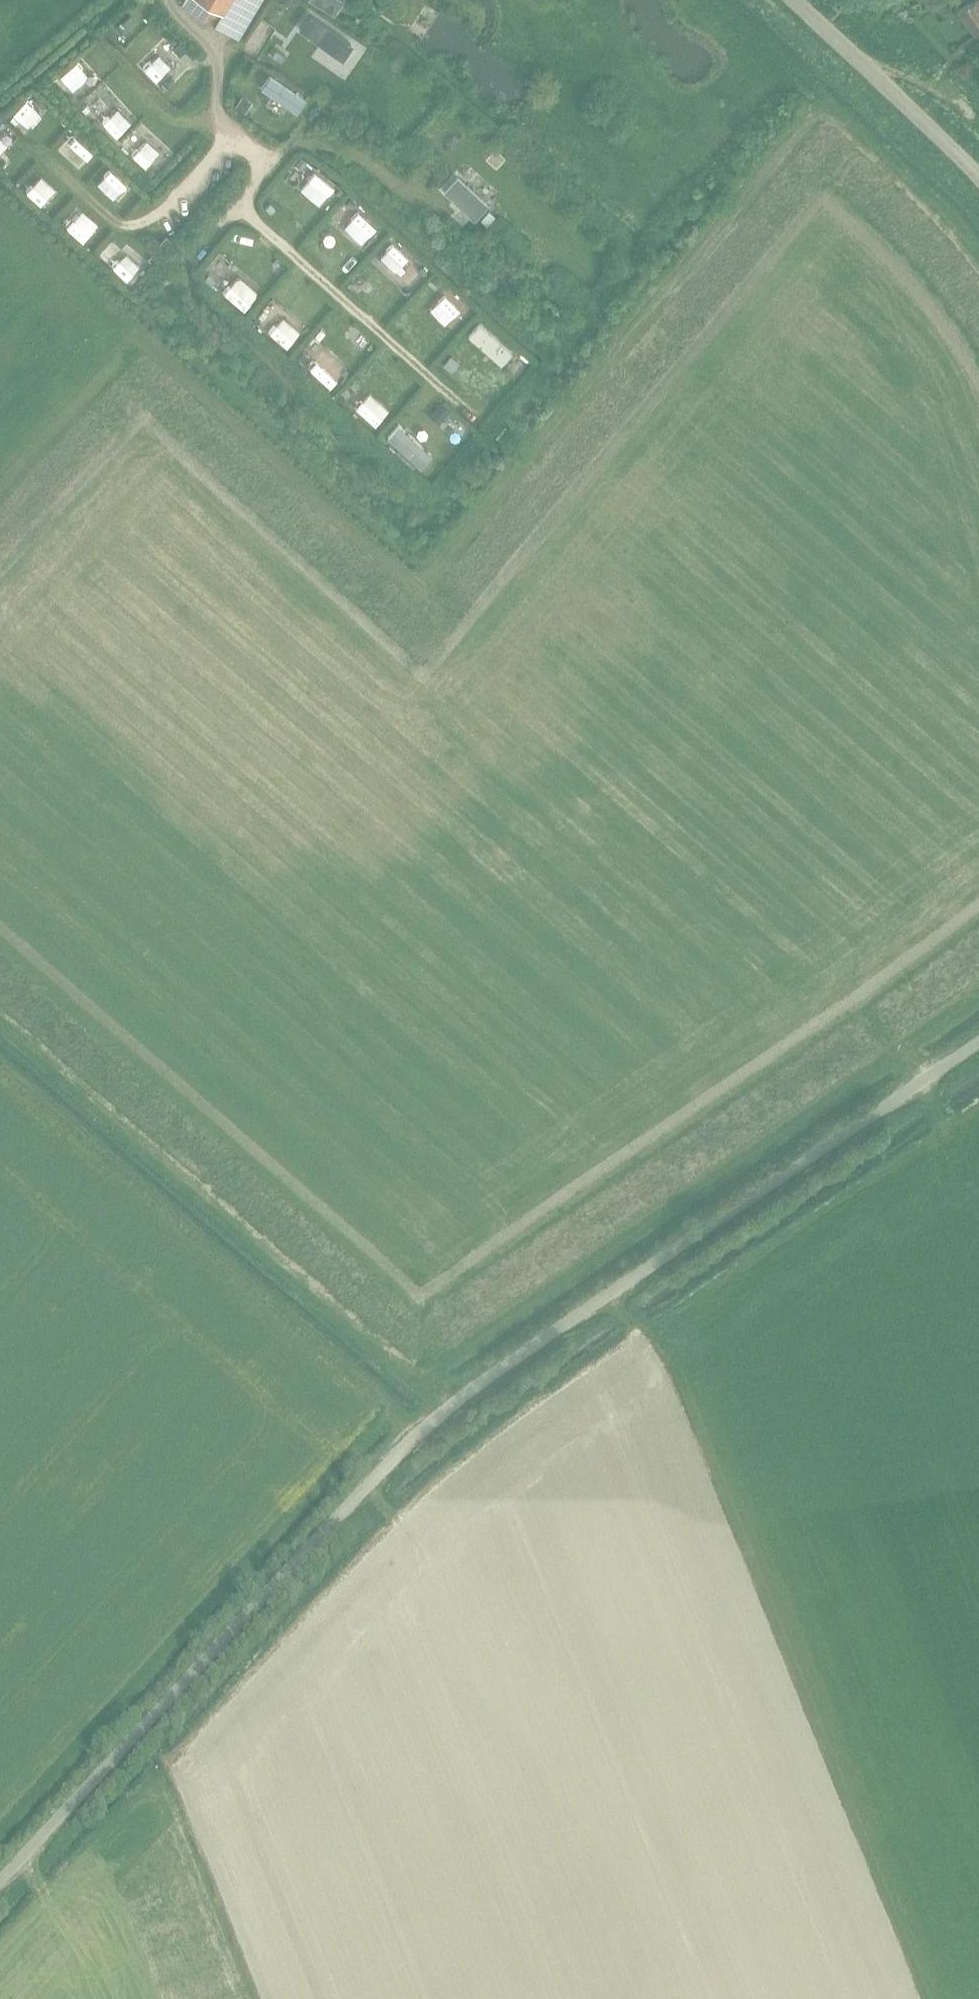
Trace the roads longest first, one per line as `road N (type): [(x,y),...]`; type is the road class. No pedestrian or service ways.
road 1 (unclassified): [(0,1882),(434,1420),(978,1043)]
road 2 (unclassified): [(978,178),(800,0)]

